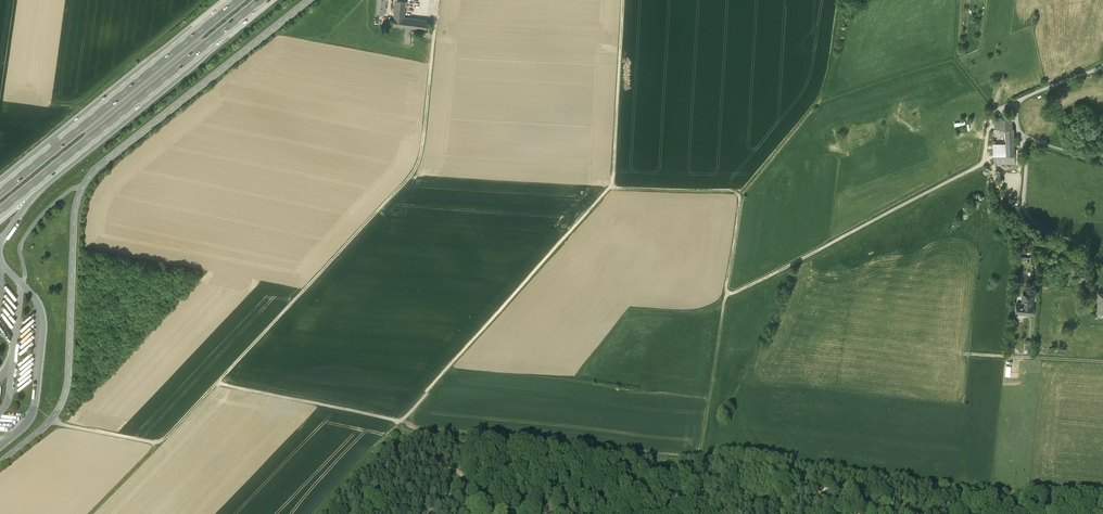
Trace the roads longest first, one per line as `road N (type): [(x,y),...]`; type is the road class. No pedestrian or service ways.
road 1 (unclassified): [(309,0),(86,180),(75,213),(64,403),(0,463)]
road 2 (track): [(398,422),(612,186),(623,0)]
road 3 (track): [(438,0),(426,125),(412,172),(218,382)]
road 4 (track): [(725,298),(979,169),(996,112)]
road 5 (track): [(397,422),(505,440),(700,451)]
road 6 (motorway): [(234,0),(17,174)]
road 7 (motorway): [(50,173),(267,0)]
road 8 (track): [(668,513),(663,501),(595,495),(500,466),(429,513)]
road 9 (track): [(742,194),(822,93),(845,0)]
road 10 (track): [(218,382),(398,422)]
road 11 (track): [(700,451),(725,298)]
road 12 (track): [(612,186),(742,194)]
road 13 (track): [(958,0),(955,58),(996,112)]
road 14 (residential): [(1020,136),(1018,103),(1102,66)]

